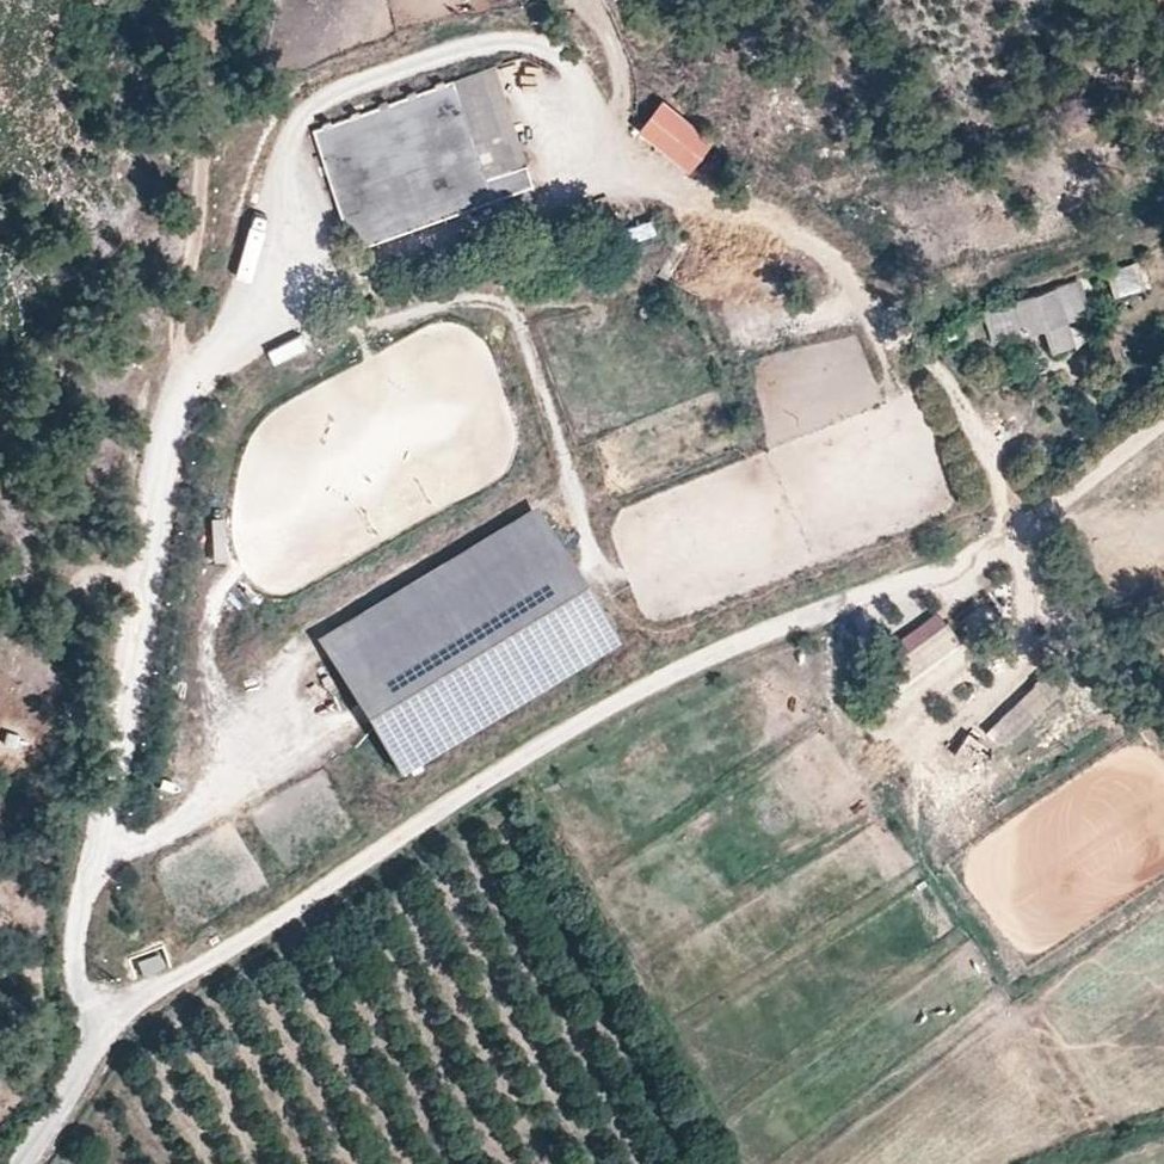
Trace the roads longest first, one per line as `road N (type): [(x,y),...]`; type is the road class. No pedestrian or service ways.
road 1 (track): [(1163,425),(992,557),(764,629),(551,745),(107,1021),(74,979),(170,392)]
road 2 (residential): [(19,1163),(107,1021)]

